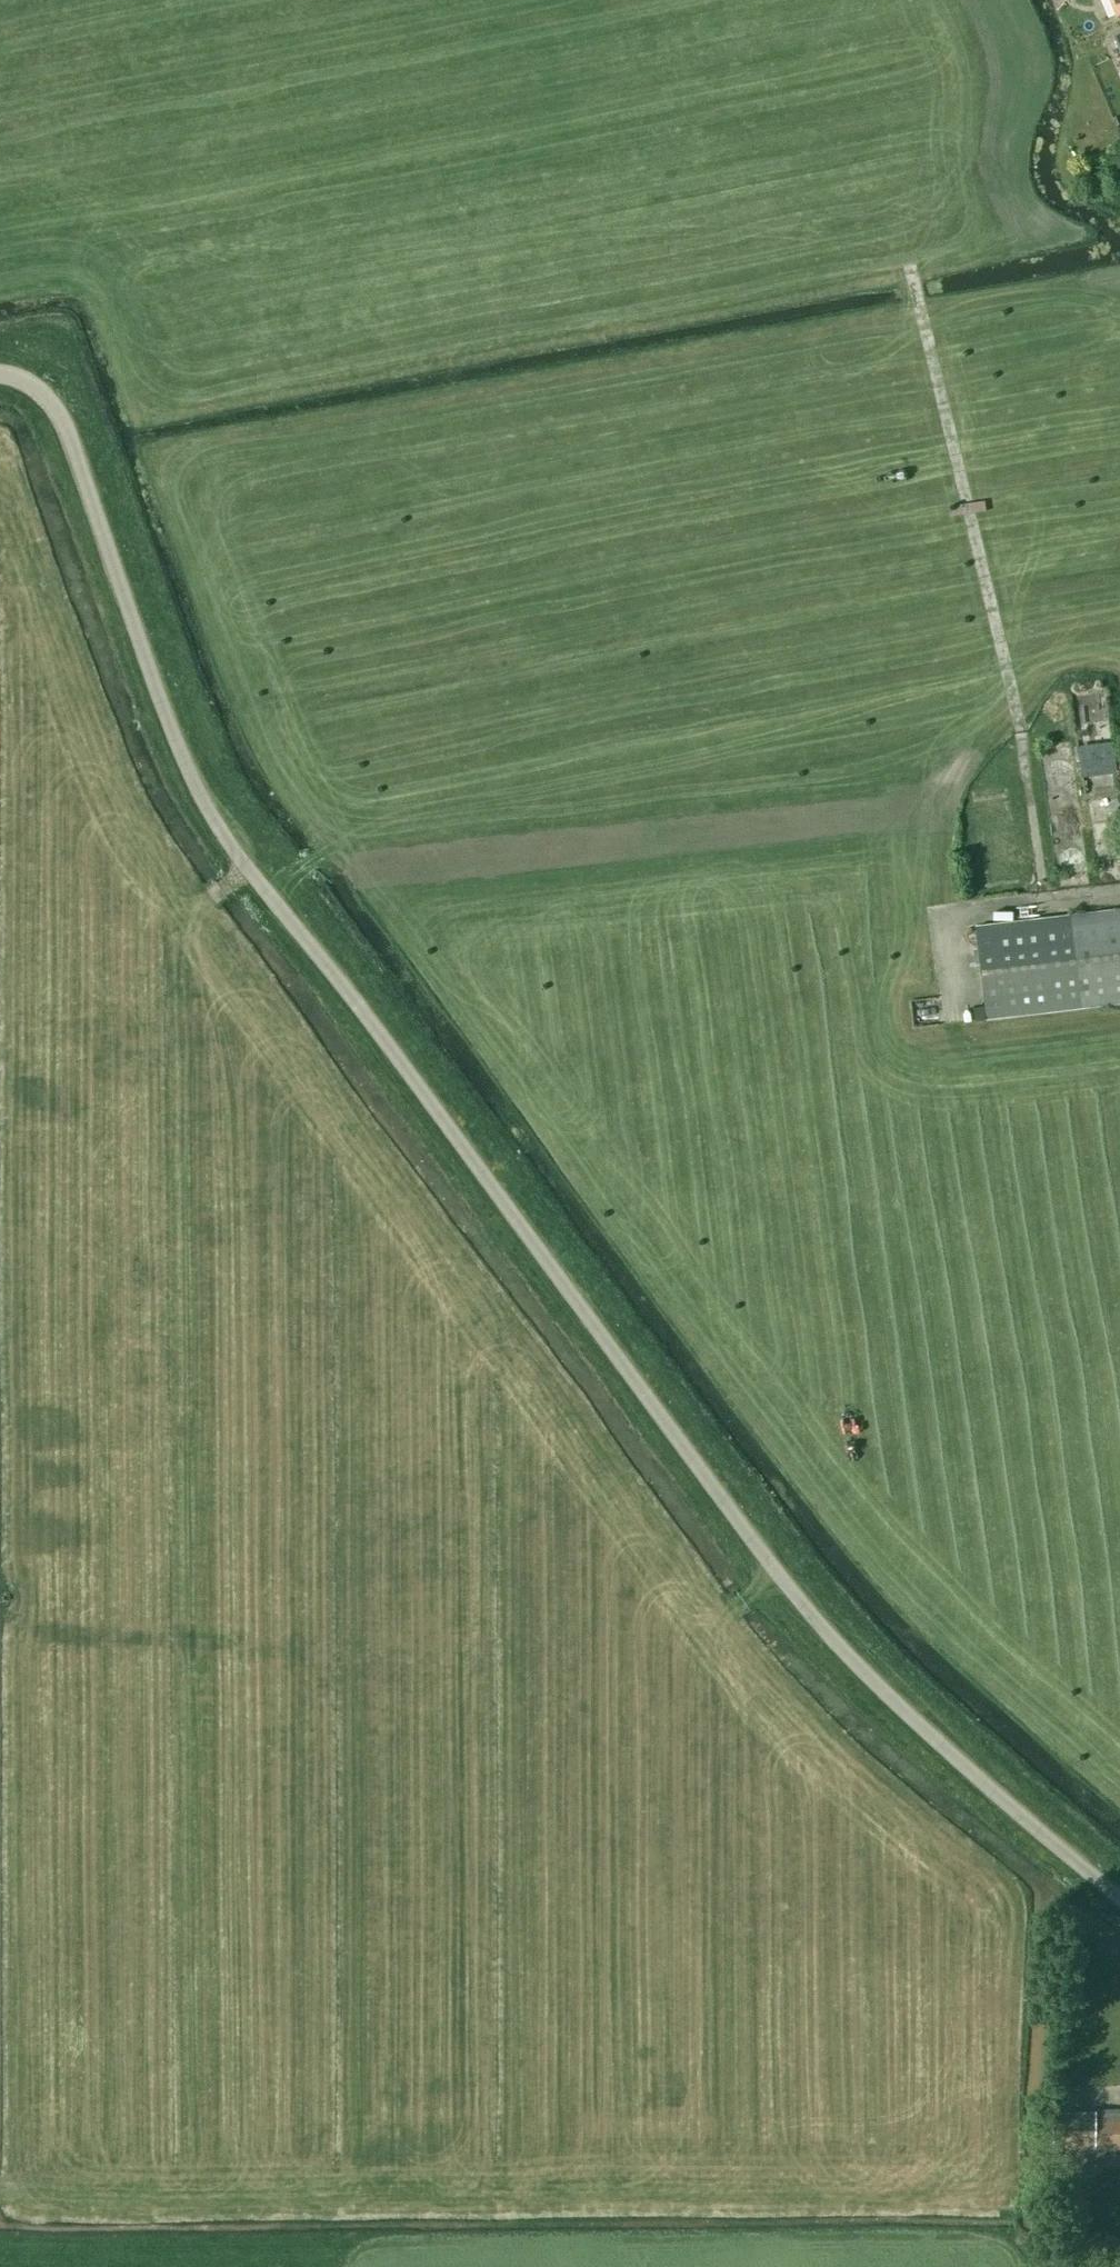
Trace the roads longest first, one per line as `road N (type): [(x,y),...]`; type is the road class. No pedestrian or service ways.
road 1 (unclassified): [(1119,1910),(919,1754),(752,1551),(434,1121),(223,828),(163,702),(67,416),(31,380),(0,370)]

